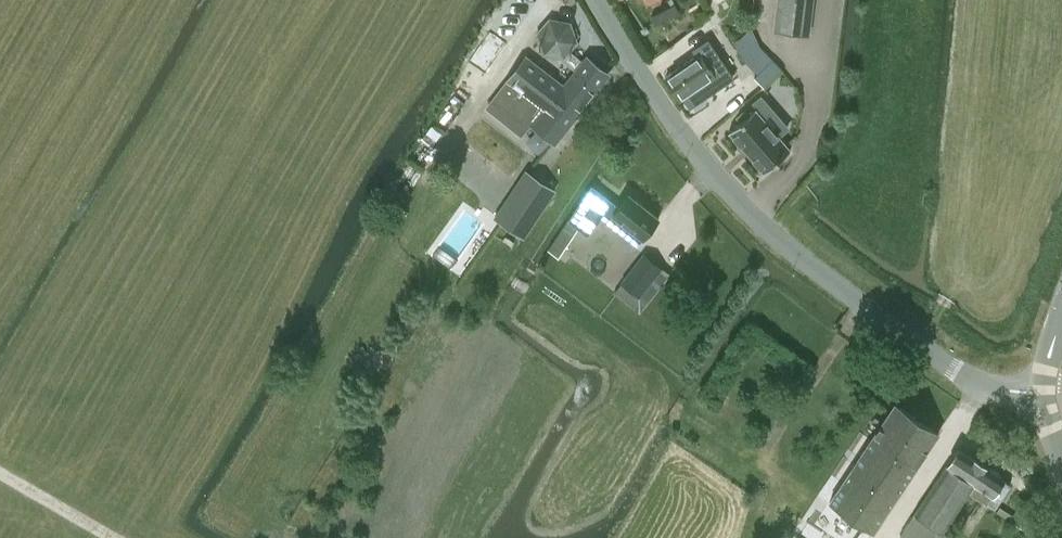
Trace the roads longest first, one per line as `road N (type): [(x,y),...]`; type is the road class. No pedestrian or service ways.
road 1 (unclassified): [(1042,394),(991,389),(928,354),(767,228),(640,70),(600,0)]

